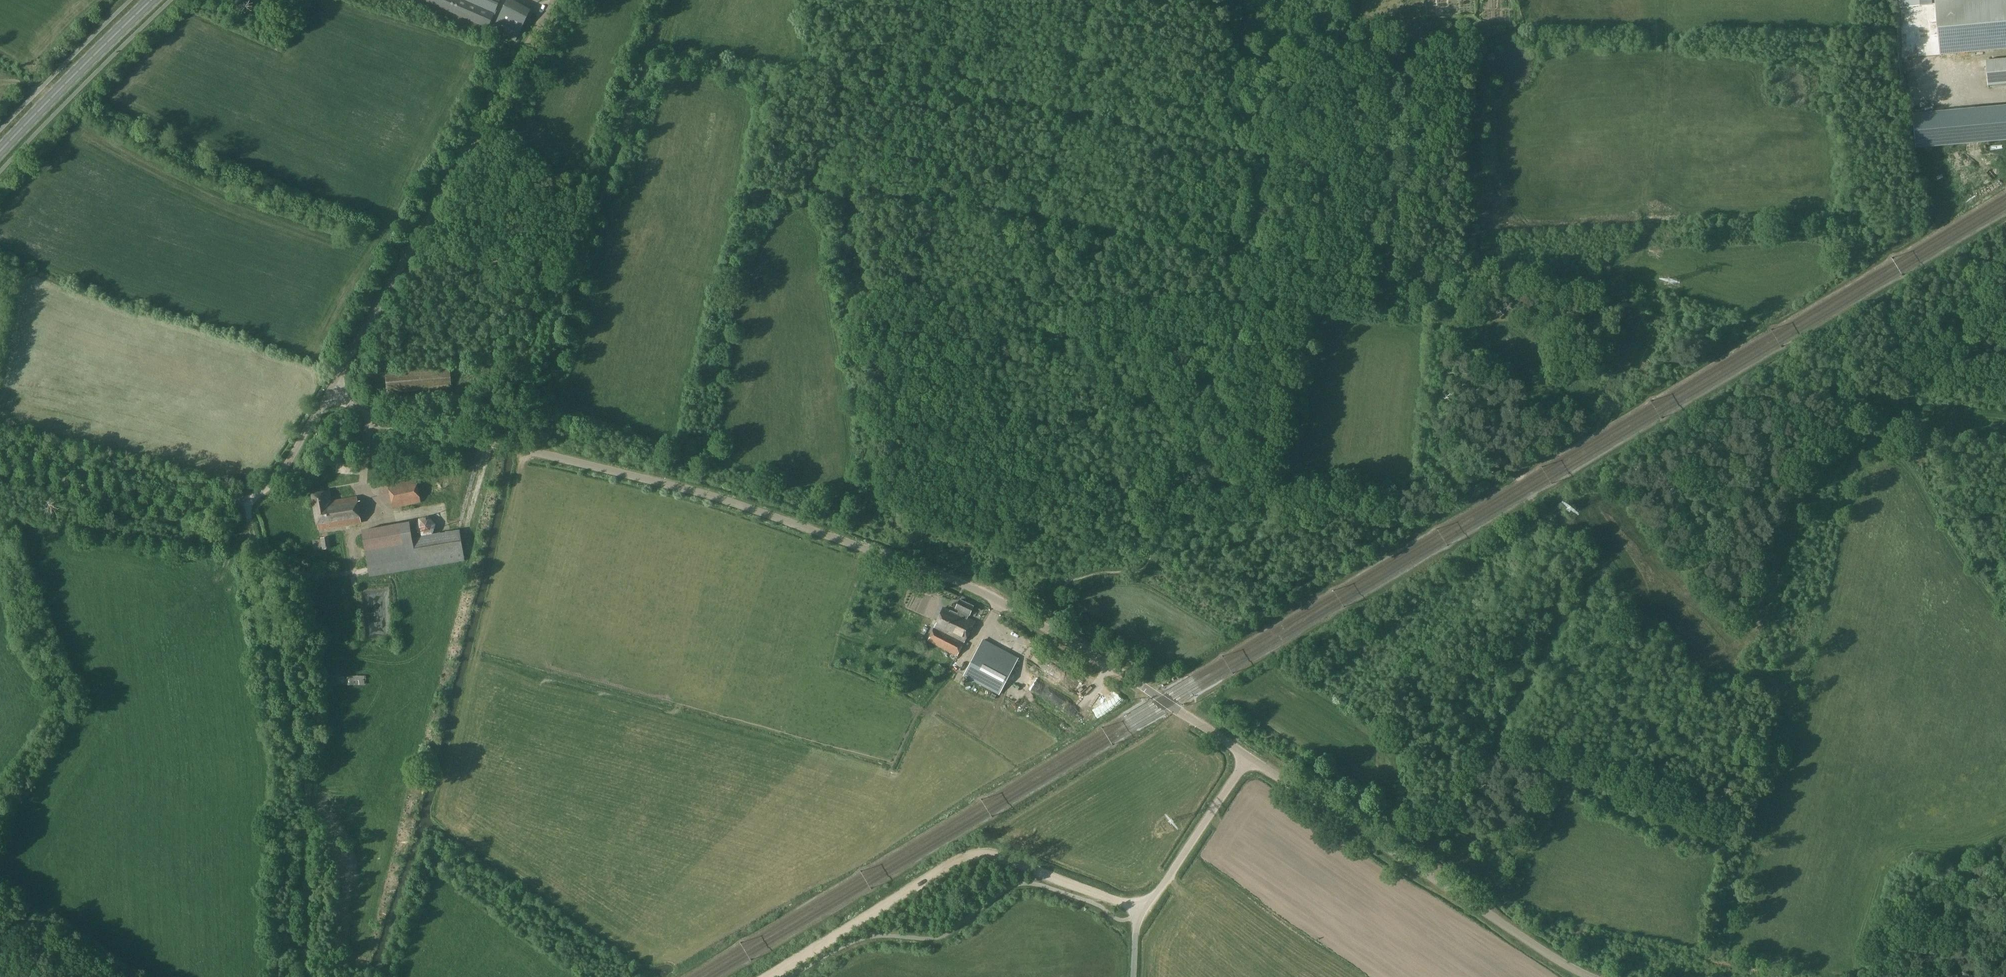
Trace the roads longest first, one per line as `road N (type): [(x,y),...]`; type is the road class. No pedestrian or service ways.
road 1 (unclassified): [(330,389),(387,425),(724,498),(937,572),(1048,629)]
road 2 (track): [(254,498),(309,795),(309,976)]
road 3 (unclassified): [(330,389),(556,0)]
road 4 (track): [(1644,221),(1640,256),(1606,274),(1593,310),(1577,316),(1389,318),(1338,279),(1308,274)]
road 5 (unclassified): [(1587,976),(1247,756)]
road 6 (unclassified): [(0,464),(157,506),(229,506),(274,481),(330,389)]
road 7 (track): [(767,976),(965,860),(991,858),(1113,900)]
road 8 (track): [(1597,556),(1432,835),(1391,852)]
road 9 (track): [(1376,306),(1410,0)]
road 10 (unclassified): [(1247,756),(1048,629)]
road 11 (primary): [(0,156),(159,0)]
road 12 (unclassified): [(1138,902),(1161,888),(1247,756)]

